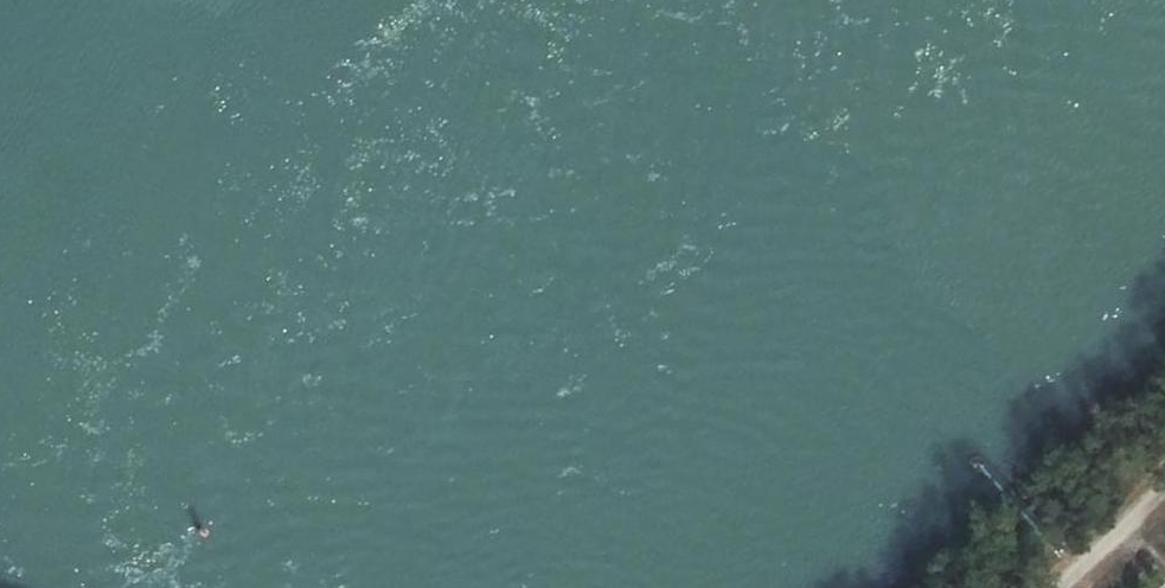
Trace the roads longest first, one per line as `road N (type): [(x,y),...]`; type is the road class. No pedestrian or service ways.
road 1 (track): [(1060,587),(1164,492)]

